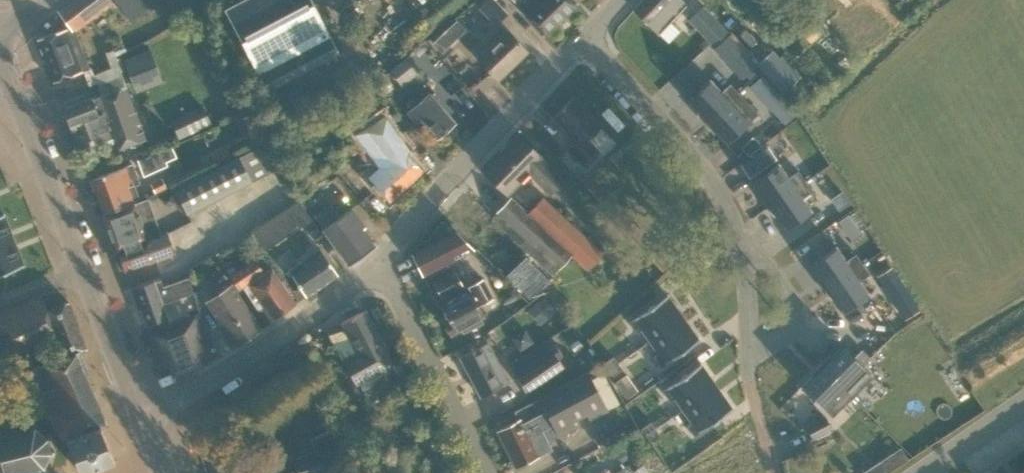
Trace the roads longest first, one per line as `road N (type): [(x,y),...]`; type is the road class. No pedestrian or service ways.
road 1 (residential): [(379,265),(589,34)]
road 2 (residential): [(144,417),(191,395),(379,265)]
road 3 (residential): [(737,231),(702,155),(589,34)]
road 4 (residential): [(487,472),(379,265)]
road 5 (tertiary): [(0,62),(83,271)]
road 6 (residential): [(750,355),(790,331),(799,310),(737,231)]
road 7 (tertiary): [(83,271),(144,417)]
road 8 (residential): [(750,355),(737,231)]
road 9 (residential): [(773,472),(750,355)]
road 10 (residential): [(924,472),(1023,406)]

